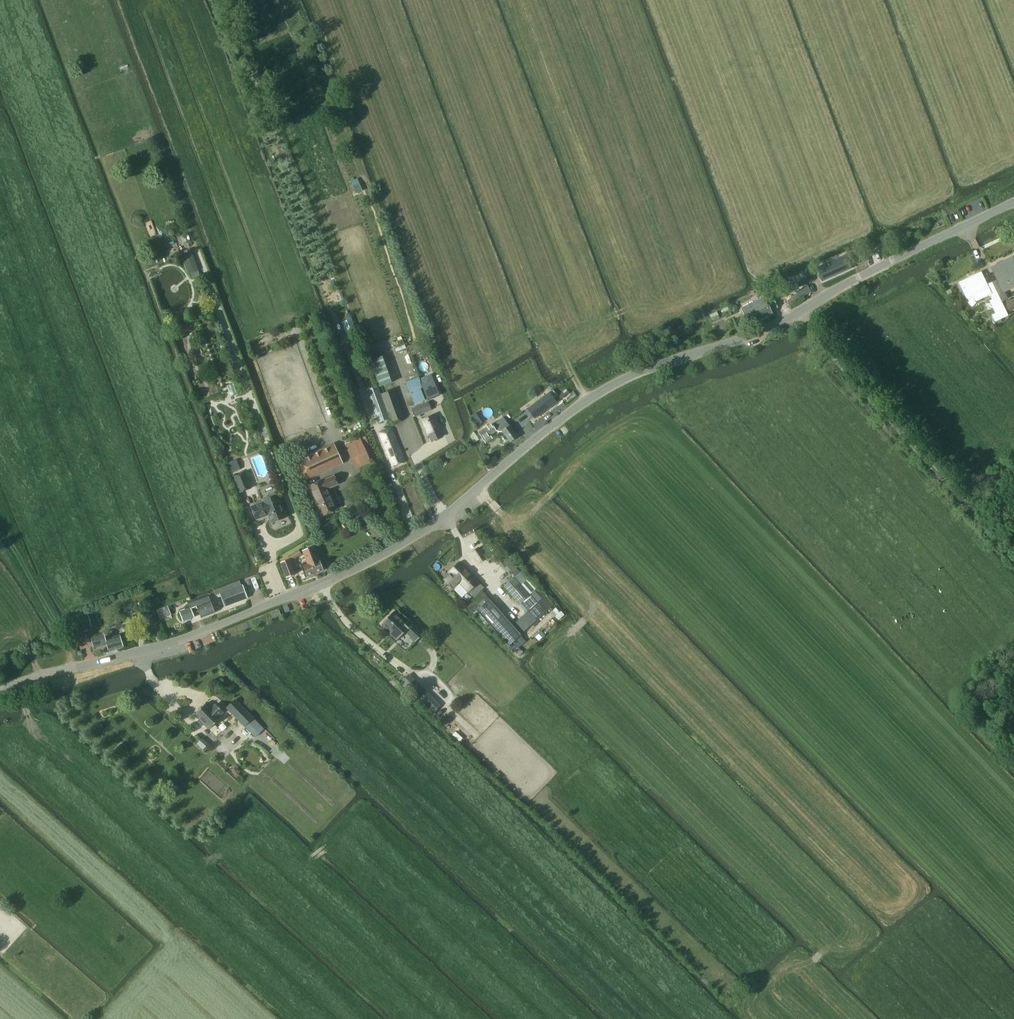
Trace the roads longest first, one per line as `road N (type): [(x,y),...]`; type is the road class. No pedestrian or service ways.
road 1 (unclassified): [(1013,203),(757,334),(599,392),(433,527),(364,565),(213,631),(0,689)]

